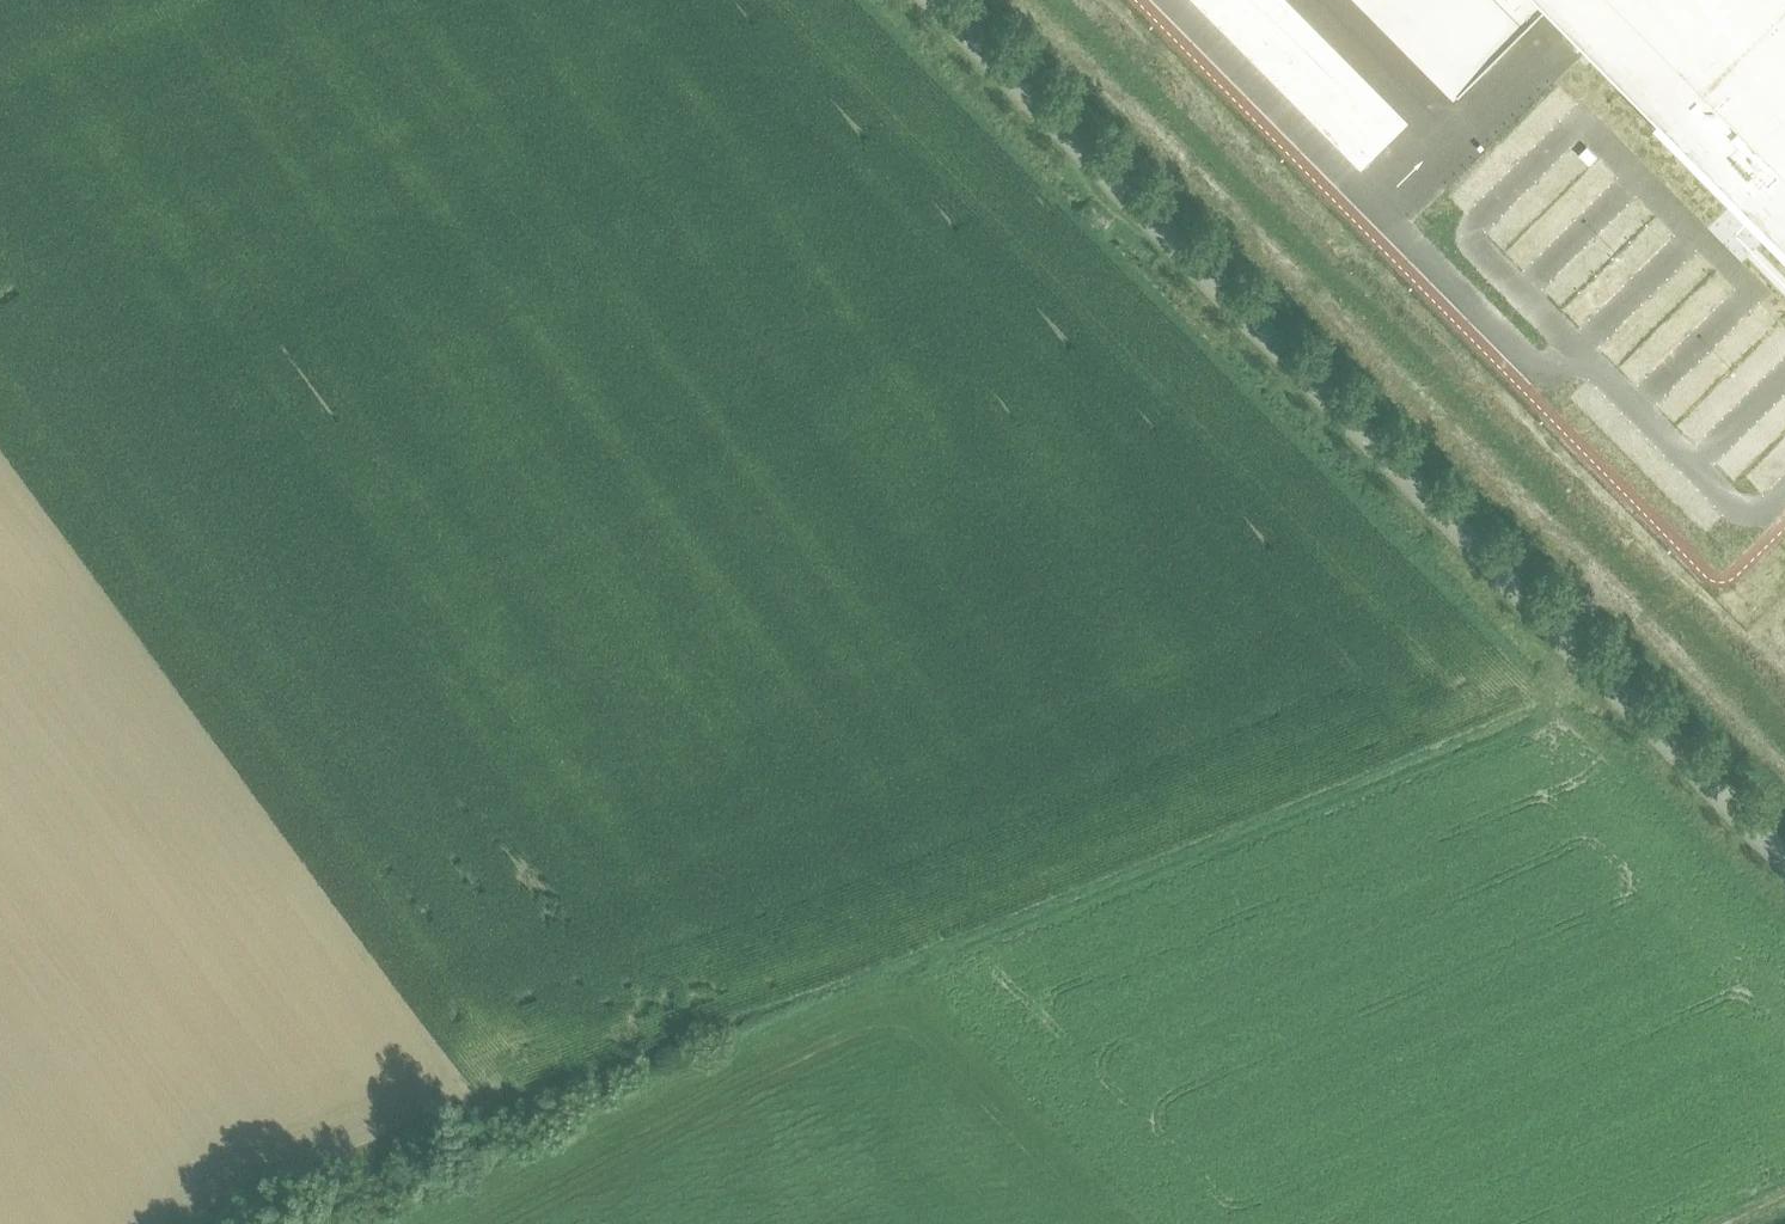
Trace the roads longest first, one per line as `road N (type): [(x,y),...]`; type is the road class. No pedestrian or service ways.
road 1 (unclassified): [(1784,887),(924,0)]

